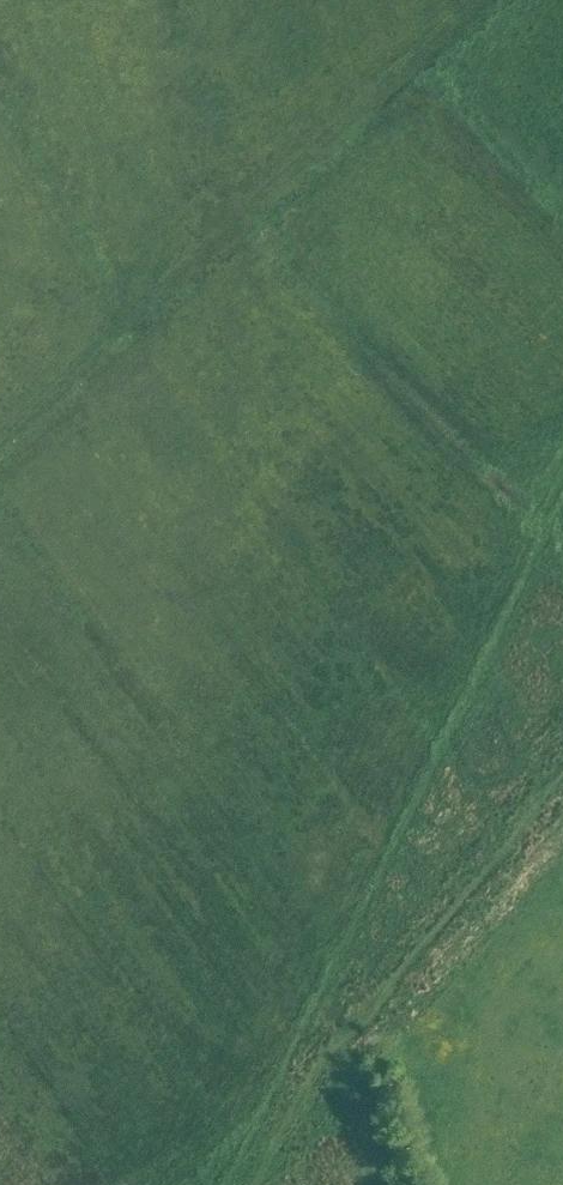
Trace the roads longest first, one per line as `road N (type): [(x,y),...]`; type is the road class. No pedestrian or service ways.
road 1 (track): [(562,470),(210,1184)]

